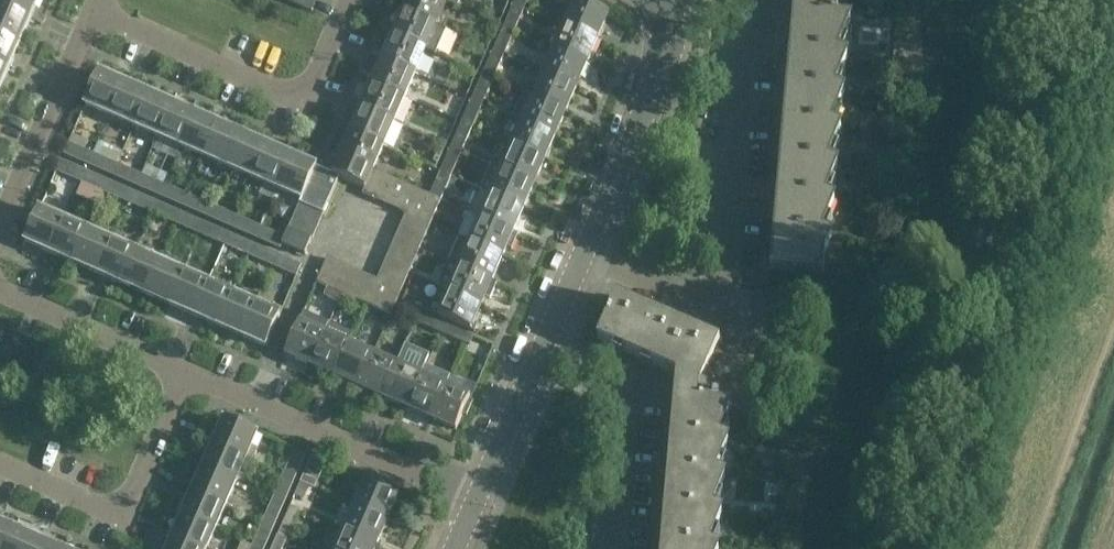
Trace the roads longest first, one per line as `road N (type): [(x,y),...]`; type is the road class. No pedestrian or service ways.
road 1 (residential): [(0,235),(96,15),(306,105),(352,0)]
road 2 (residential): [(661,0),(669,41),(473,492)]
road 3 (unclassified): [(473,492),(185,369)]
road 4 (unclassified): [(185,369),(120,517),(0,464)]
road 5 (unclassified): [(185,369),(0,289)]

